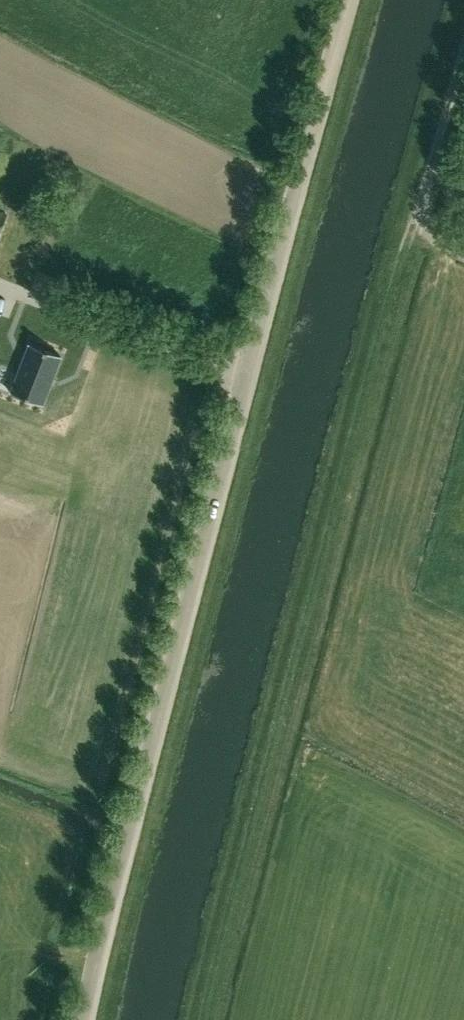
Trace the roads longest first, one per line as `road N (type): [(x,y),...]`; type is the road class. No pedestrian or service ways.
road 1 (tertiary): [(78,1019),(91,948),(356,0)]
road 2 (track): [(199,1019),(262,751),(411,219),(419,216)]
road 3 (unclassified): [(428,235),(419,216),(425,185),(463,63)]

